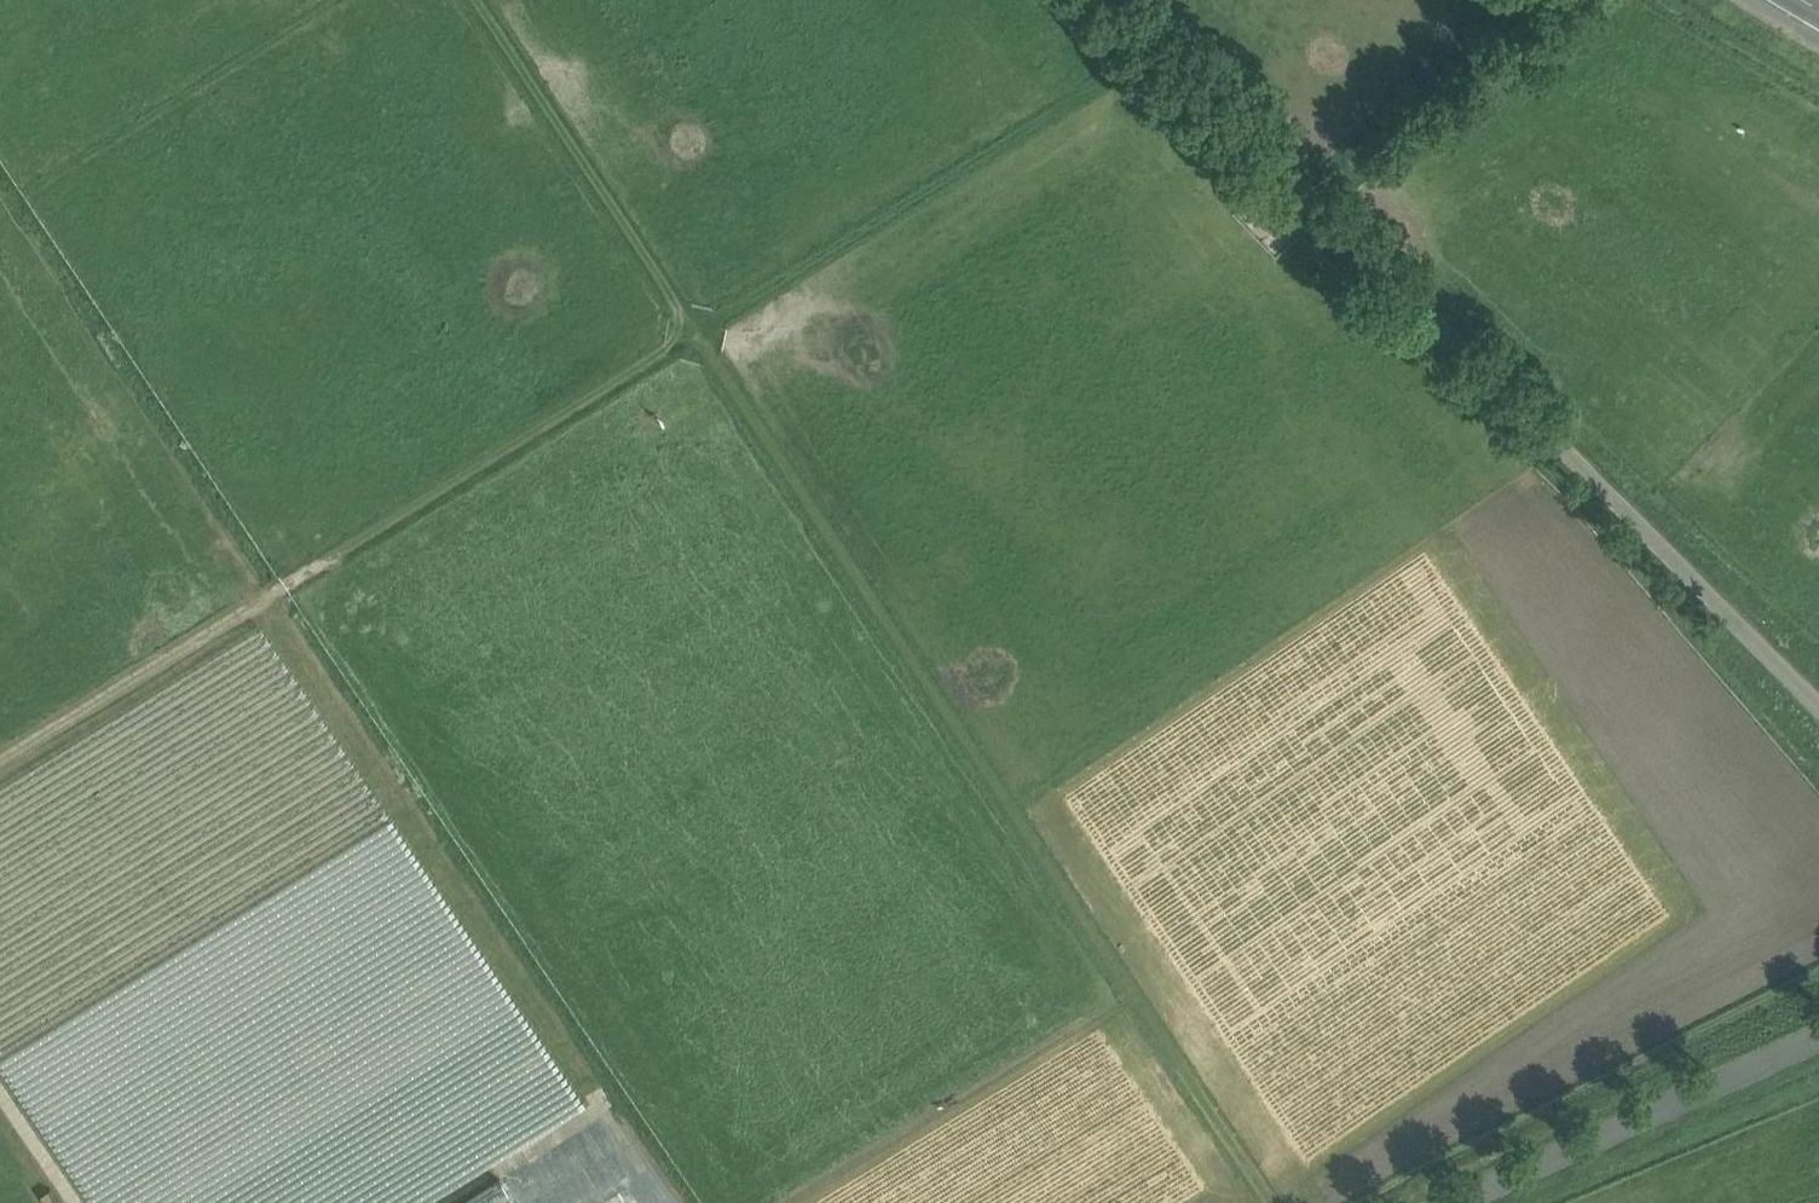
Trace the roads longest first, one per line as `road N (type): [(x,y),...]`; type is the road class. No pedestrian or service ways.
road 1 (unclassified): [(1818,709),(1103,0)]
road 2 (unclassified): [(1480,1202),(1818,1053)]
road 3 (track): [(1050,0),(1275,226)]
road 4 (track): [(0,1093),(74,1202)]

